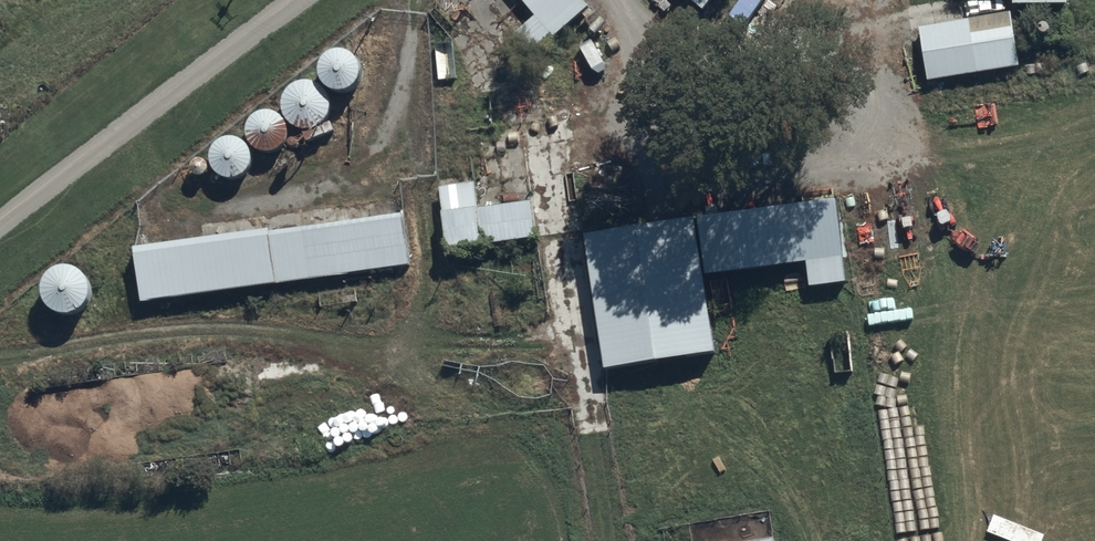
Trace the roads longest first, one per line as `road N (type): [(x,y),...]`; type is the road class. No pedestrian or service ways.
road 1 (residential): [(298,0),(0,223)]

